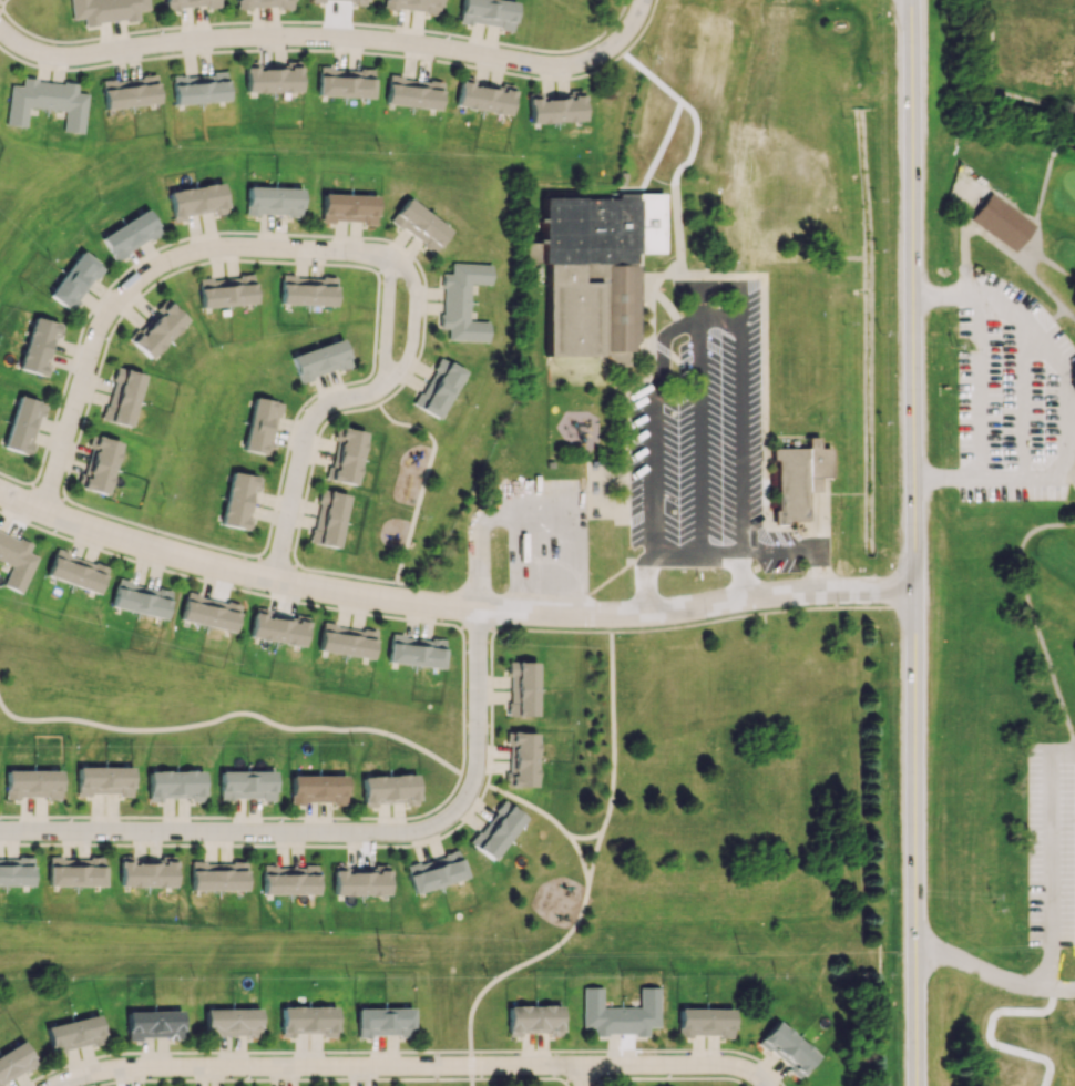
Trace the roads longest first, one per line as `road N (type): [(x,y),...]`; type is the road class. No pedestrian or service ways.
road 1 (secondary): [(910,0),(913,1085)]
road 2 (residential): [(0,494),(196,562),(477,612),(629,616),(812,590),(912,588)]
road 3 (residential): [(47,1085),(78,1073),(137,1066),(707,1065),(752,1074)]
road 4 (residential): [(0,31),(54,57),(207,38),(309,35),(566,66),(617,43),(644,0)]
road 5 (residential): [(40,512),(91,344),(136,277),(165,259),(227,246),(395,262)]
road 6 (residential): [(0,832),(396,834),(452,816)]
road 7 (residential): [(452,816),(477,759),(477,524)]
road 8 (residential): [(380,389),(328,401),(308,423),(273,580)]
road 9 (residential): [(380,389),(397,377),(412,338),(413,283),(395,262)]
road 10 (residential): [(395,262),(380,389)]

